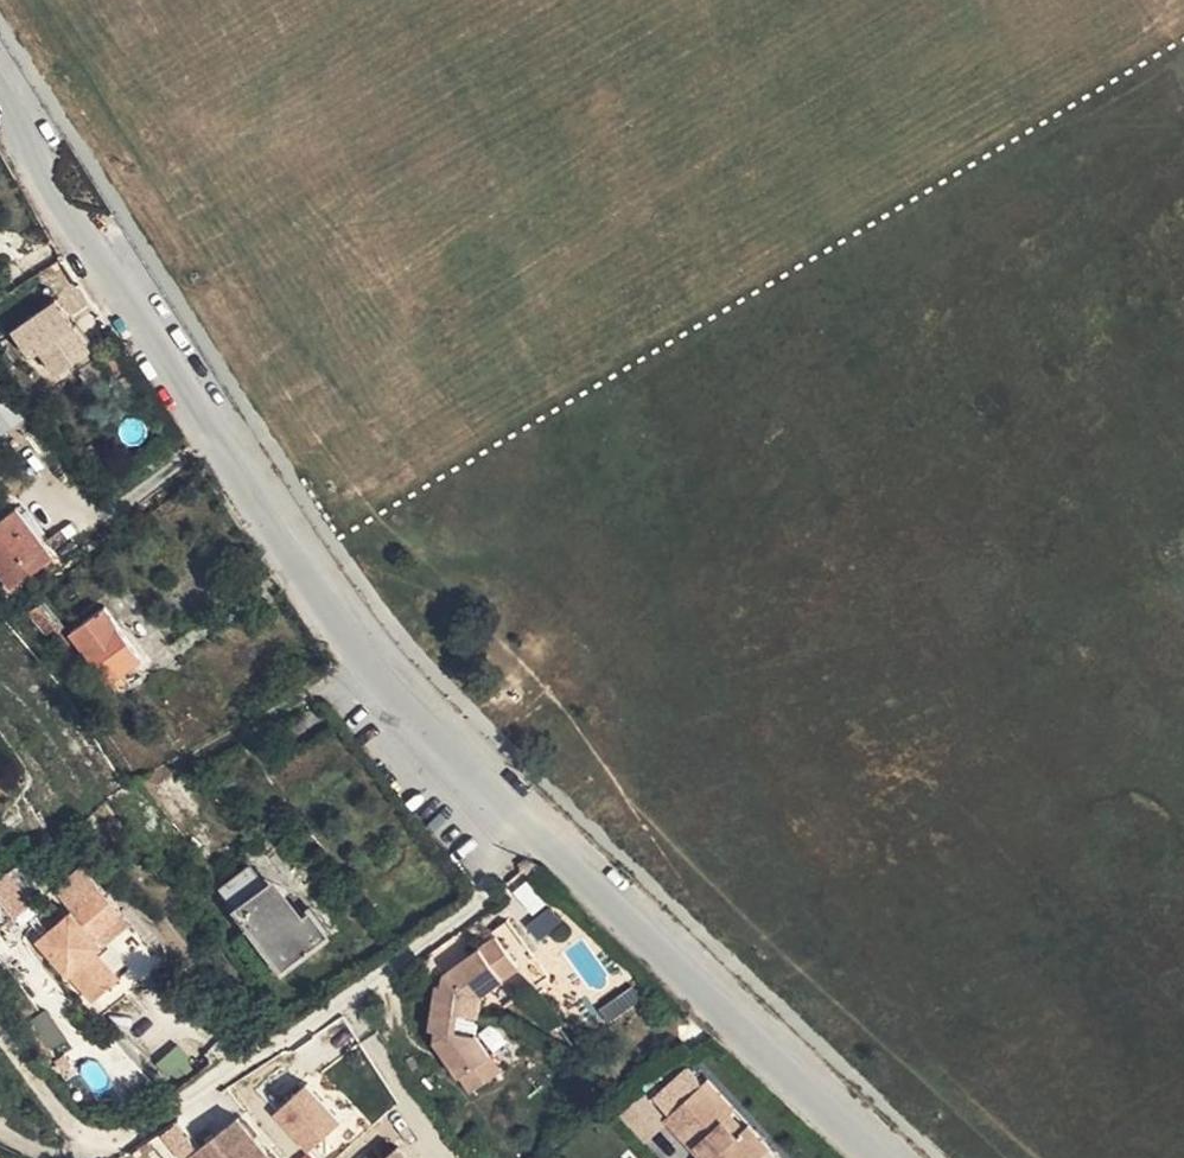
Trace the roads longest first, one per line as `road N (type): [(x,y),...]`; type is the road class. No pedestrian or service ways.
road 1 (residential): [(0,84),(326,596),(527,825)]
road 2 (residential): [(527,825),(476,905),(125,1139),(76,1135),(0,1036)]
road 3 (residential): [(527,825),(583,857),(907,1157)]

